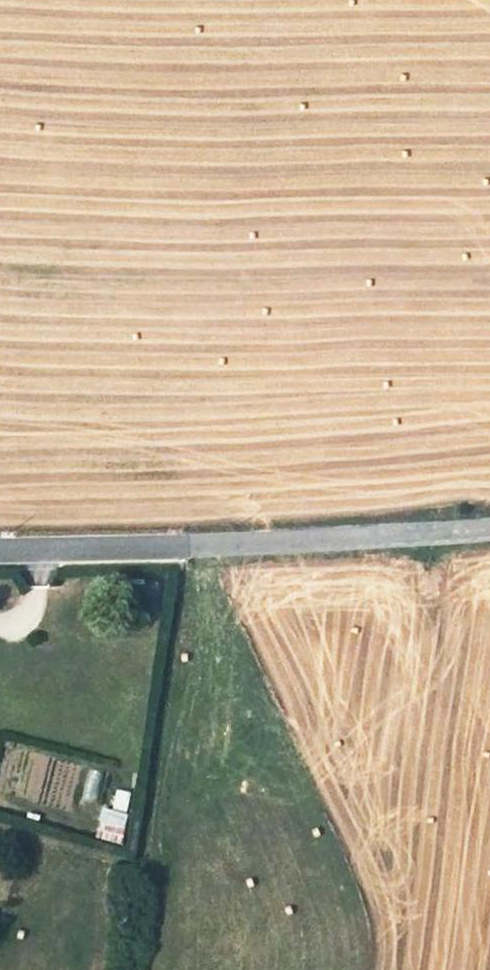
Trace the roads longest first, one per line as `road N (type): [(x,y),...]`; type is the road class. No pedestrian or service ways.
road 1 (unclassified): [(489,528),(240,545),(0,547)]

